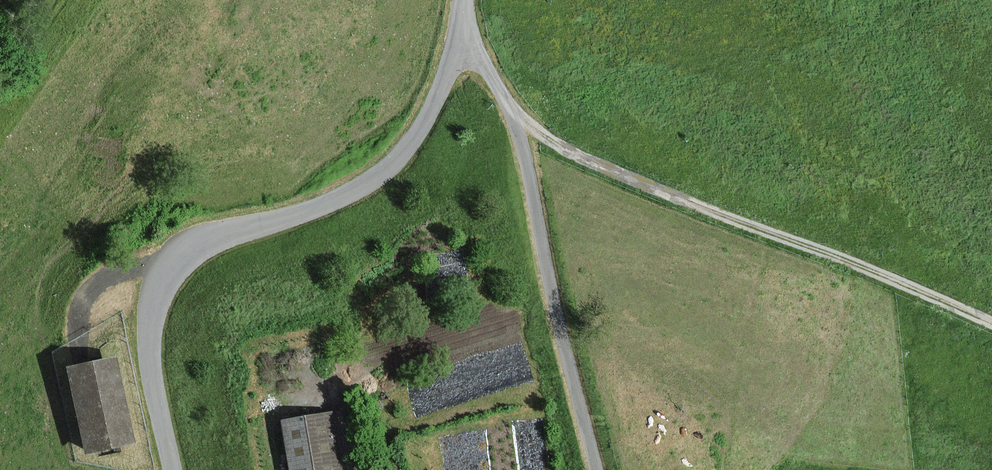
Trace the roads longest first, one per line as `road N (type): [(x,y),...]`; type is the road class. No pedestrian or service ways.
road 1 (residential): [(456,43),(423,124),(382,173),(318,208),(206,244),(169,273),(151,313),(148,348),(170,469)]
road 2 (track): [(513,120),(607,170),(991,324)]
road 3 (unclassified): [(456,43),(481,61),(518,136),(596,469)]

